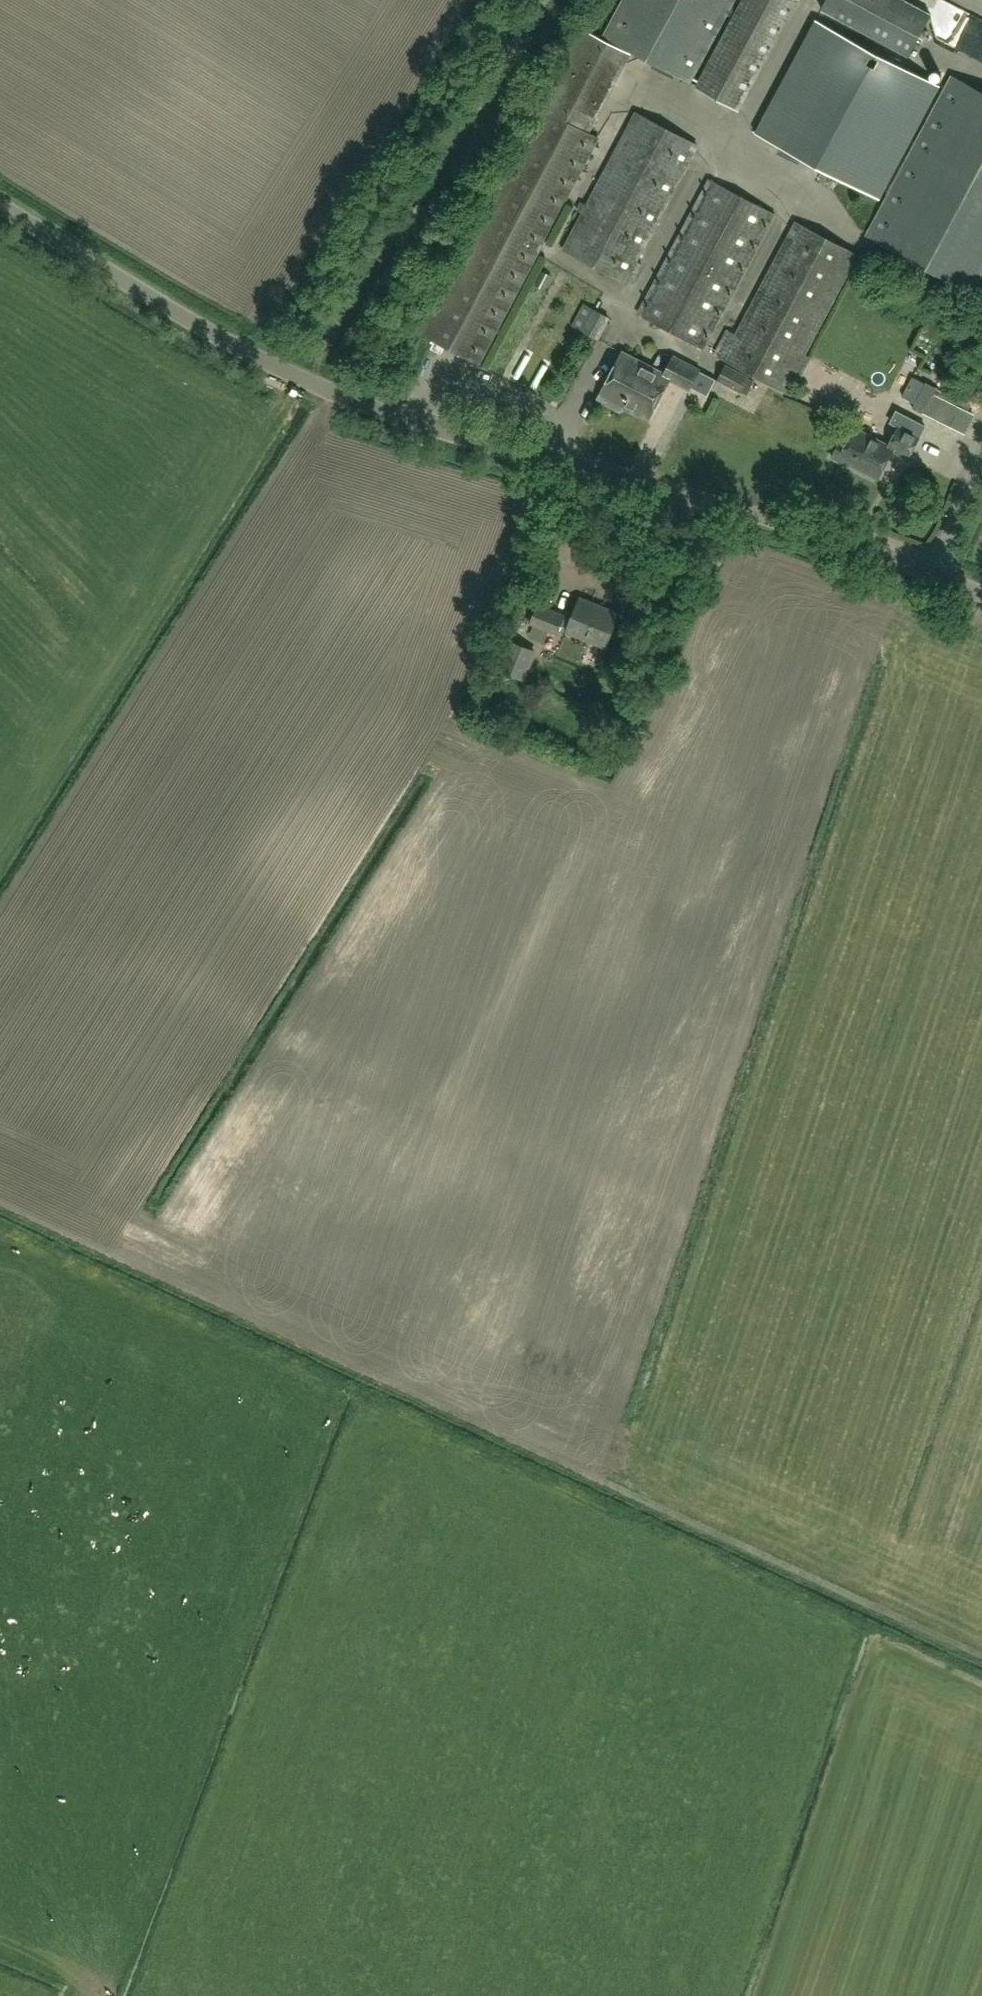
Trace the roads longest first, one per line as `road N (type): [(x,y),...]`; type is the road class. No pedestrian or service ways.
road 1 (unclassified): [(981,597),(745,520),(362,414),(220,341),(0,207)]

